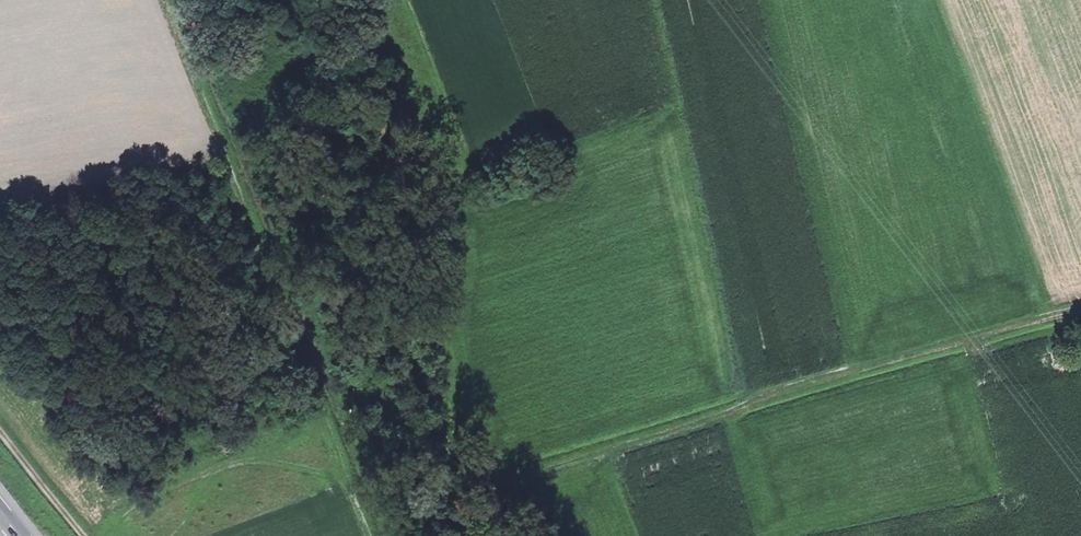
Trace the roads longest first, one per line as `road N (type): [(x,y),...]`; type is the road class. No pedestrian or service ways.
road 1 (track): [(88,535),(0,424)]

